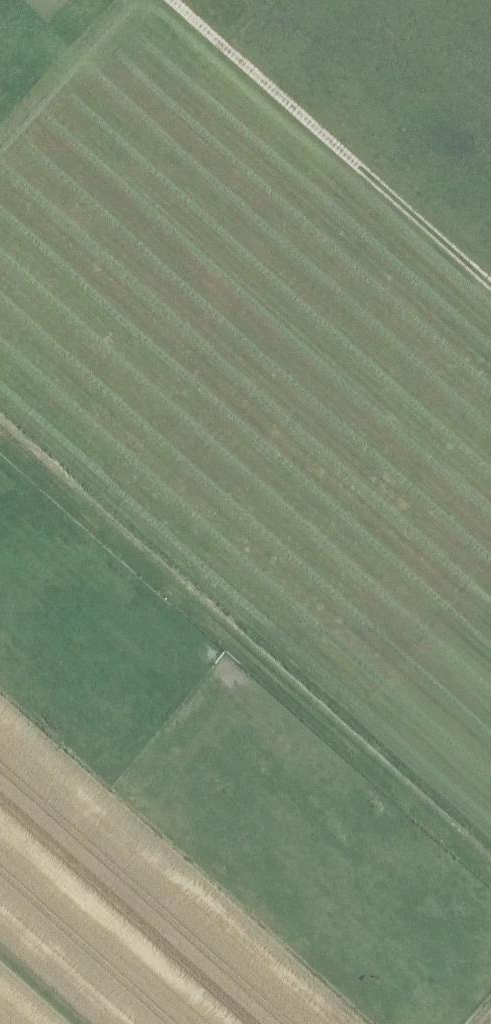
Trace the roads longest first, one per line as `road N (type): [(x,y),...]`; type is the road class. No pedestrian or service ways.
road 1 (track): [(174,0),(490,284)]

